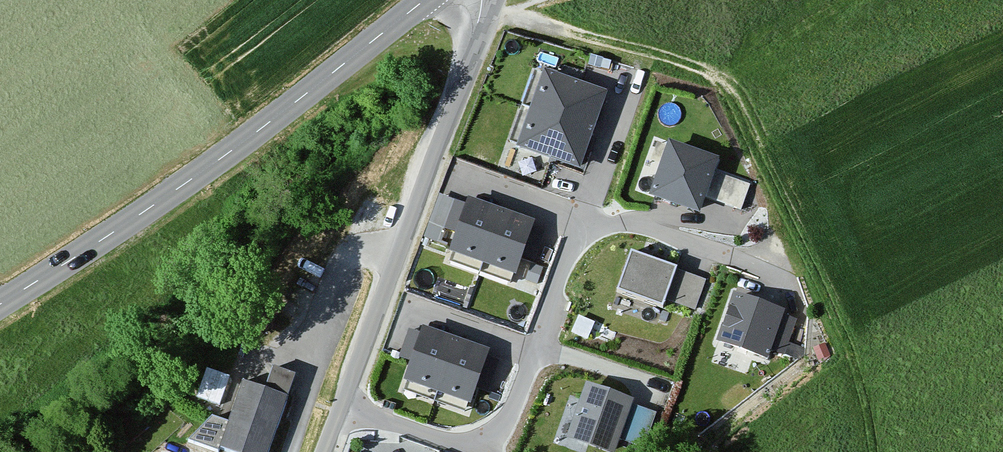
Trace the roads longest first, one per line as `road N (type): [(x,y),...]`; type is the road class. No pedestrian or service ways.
road 1 (track): [(877,451),(851,348),(730,93),(691,65),(504,15)]
road 2 (residential): [(776,268),(597,222),(572,245),(507,424),(494,435),(455,442),(343,405)]
road 3 (unclassified): [(0,304),(194,178),(421,0)]
road 4 (unclassified): [(483,0),(343,405)]

